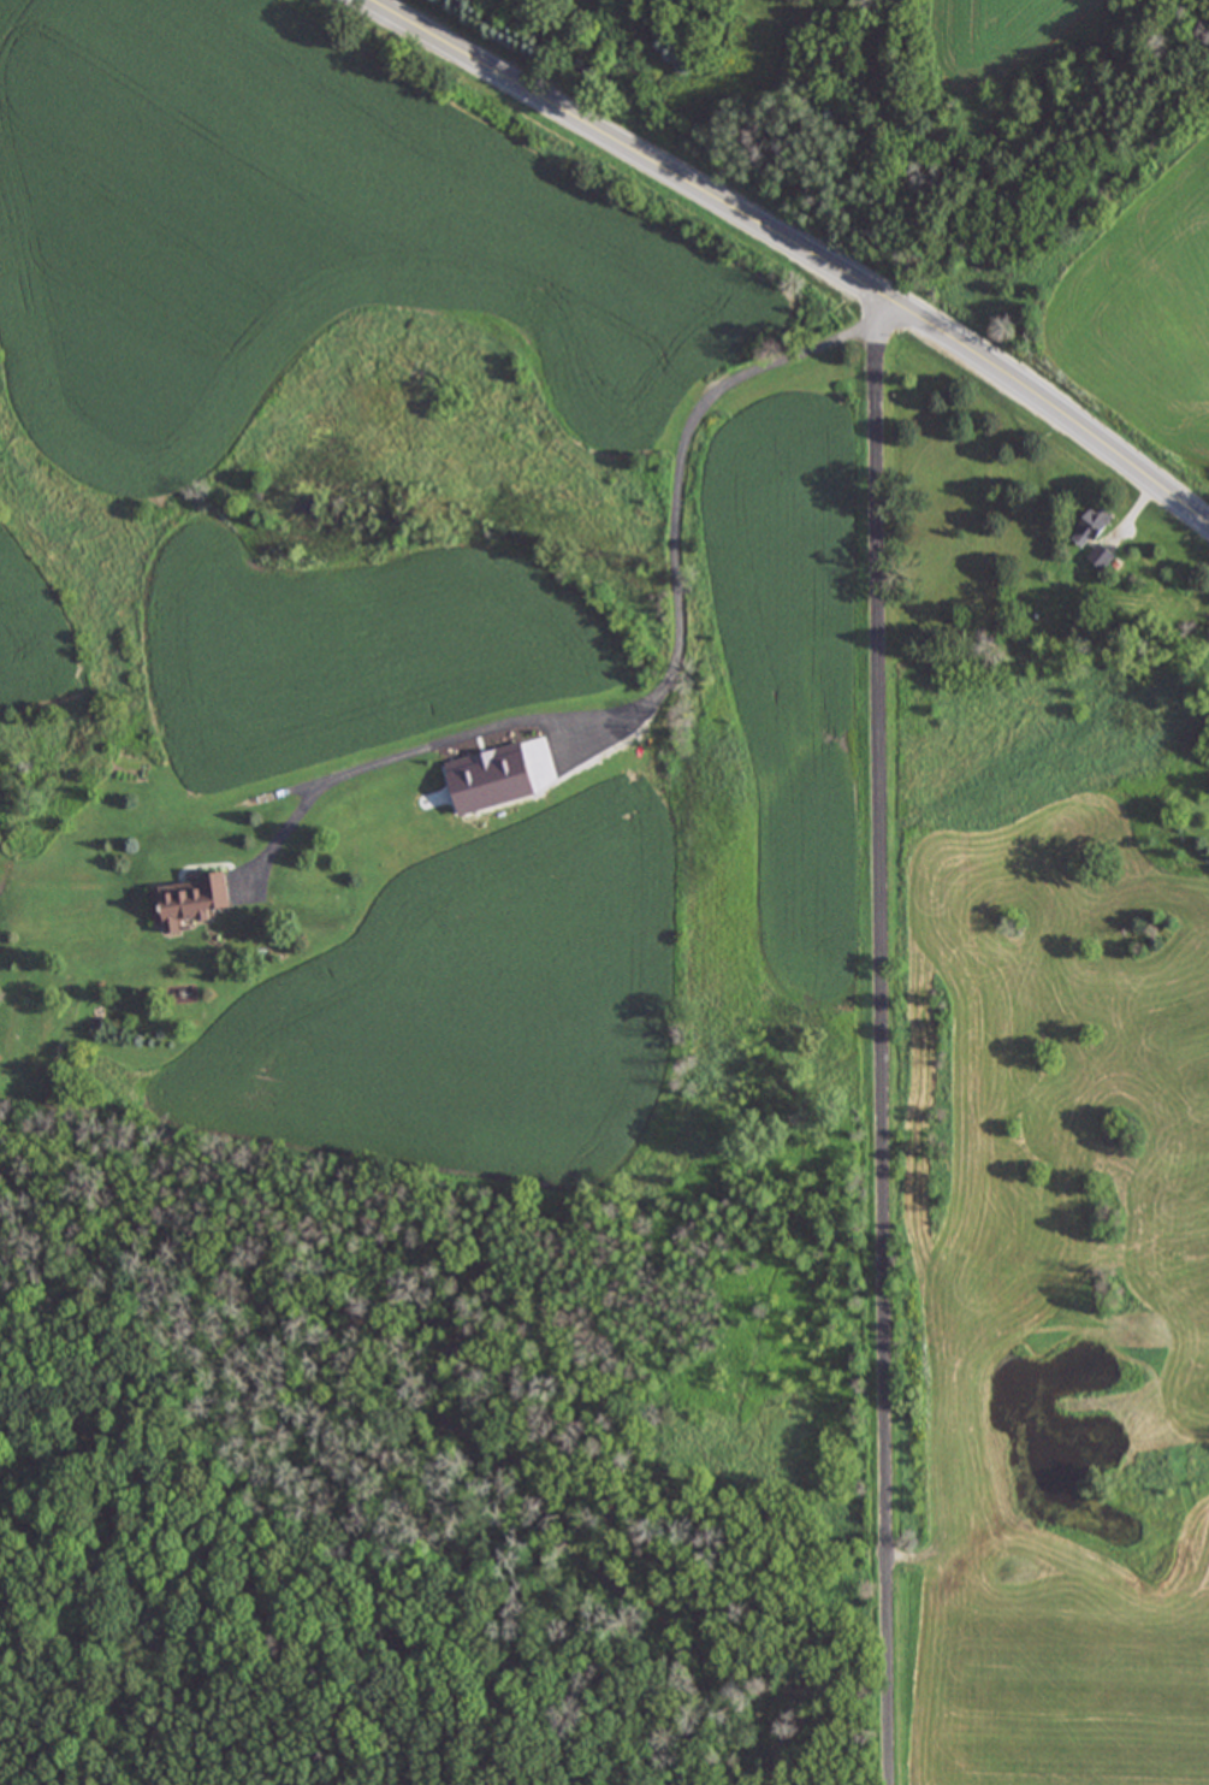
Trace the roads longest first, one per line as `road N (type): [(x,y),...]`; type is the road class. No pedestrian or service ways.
road 1 (residential): [(873,283),(886,1784)]
road 2 (primary): [(1208,528),(873,283),(364,0)]

